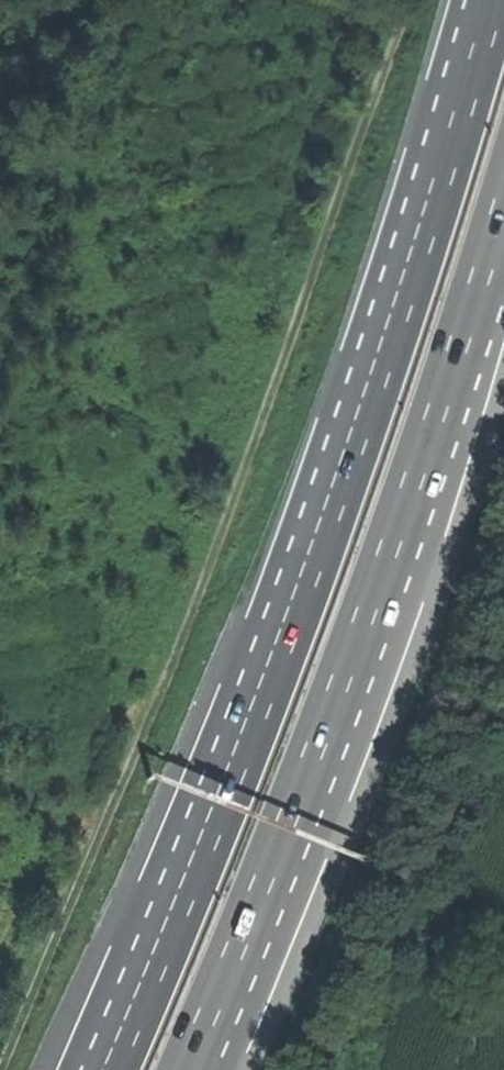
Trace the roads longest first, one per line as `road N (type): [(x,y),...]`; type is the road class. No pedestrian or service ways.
road 1 (track): [(401,0),(300,326),(0,1069)]
road 2 (trunk): [(491,0),(442,190),(357,449),(113,1069)]
road 3 (trunk): [(187,1069),(297,806),(503,198)]

